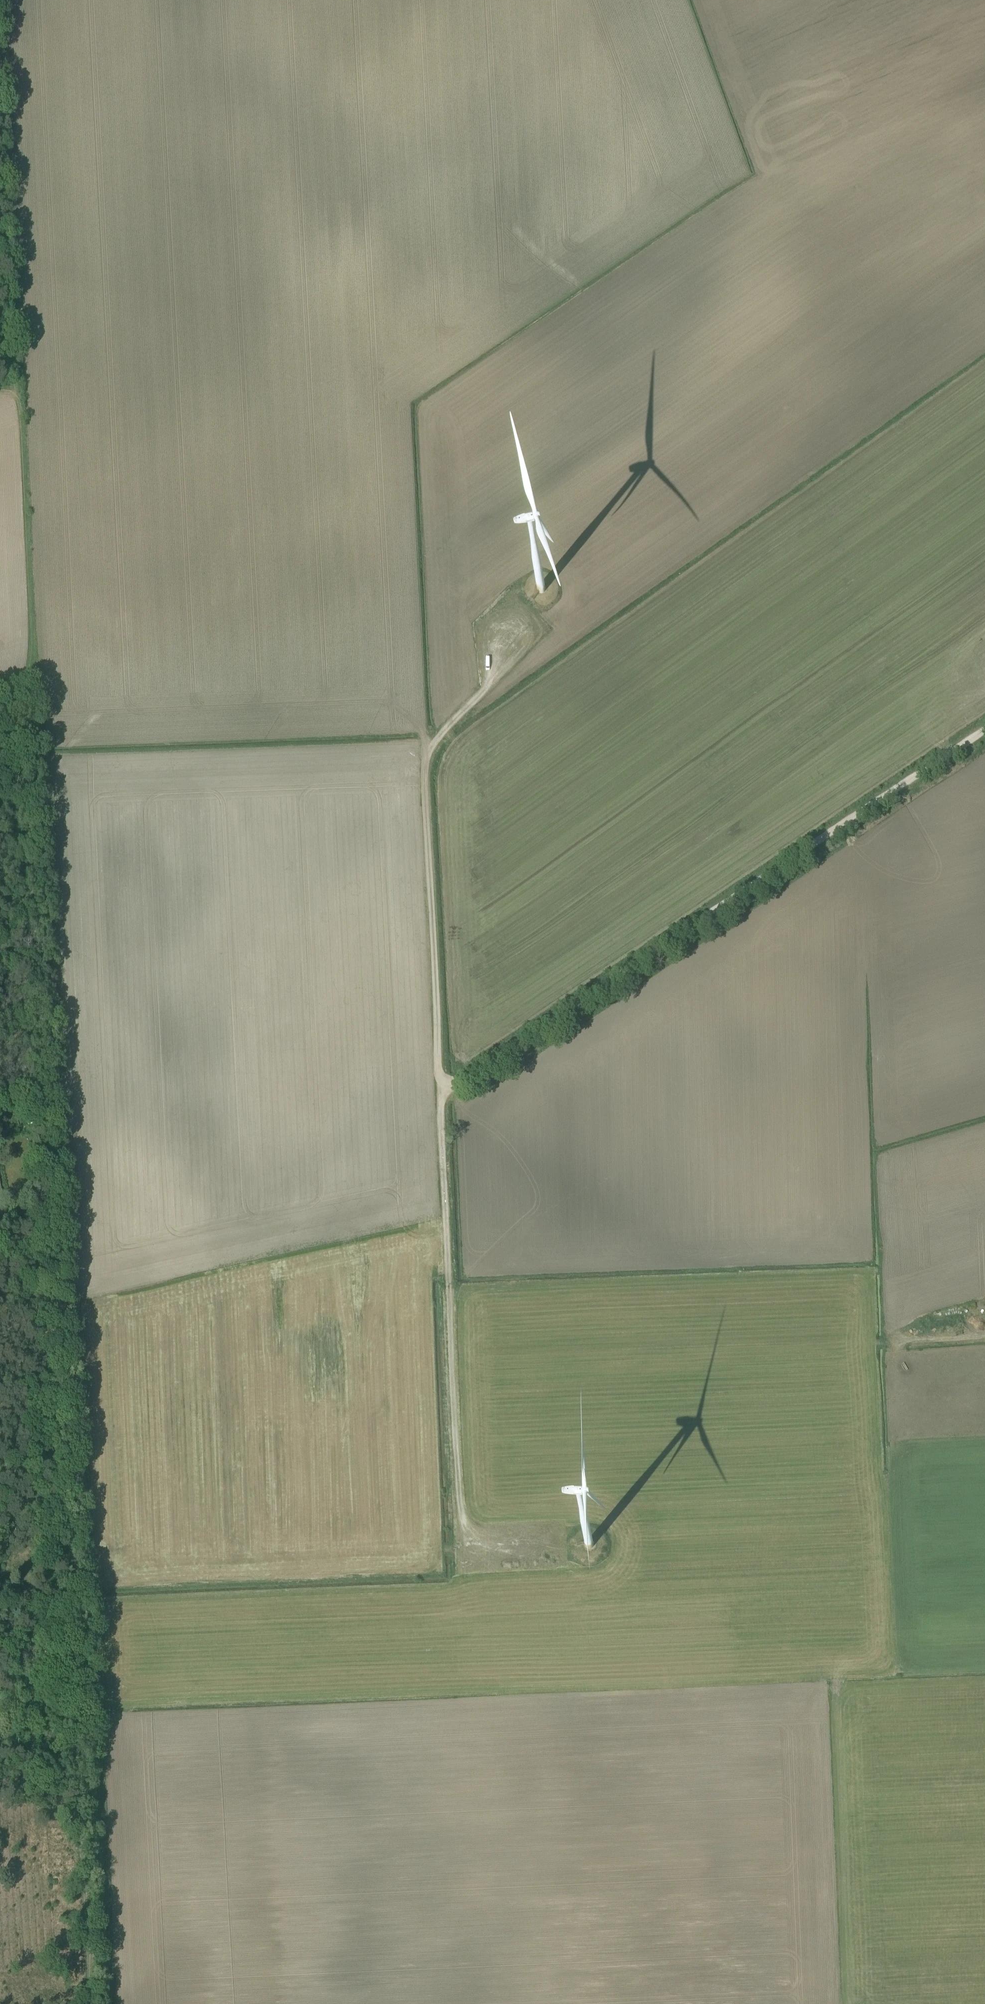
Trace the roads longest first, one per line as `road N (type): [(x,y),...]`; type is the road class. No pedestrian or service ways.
road 1 (track): [(64,1474),(91,2003)]
road 2 (track): [(27,684),(47,1107)]
road 3 (track): [(0,1121),(47,1107),(64,1474)]

